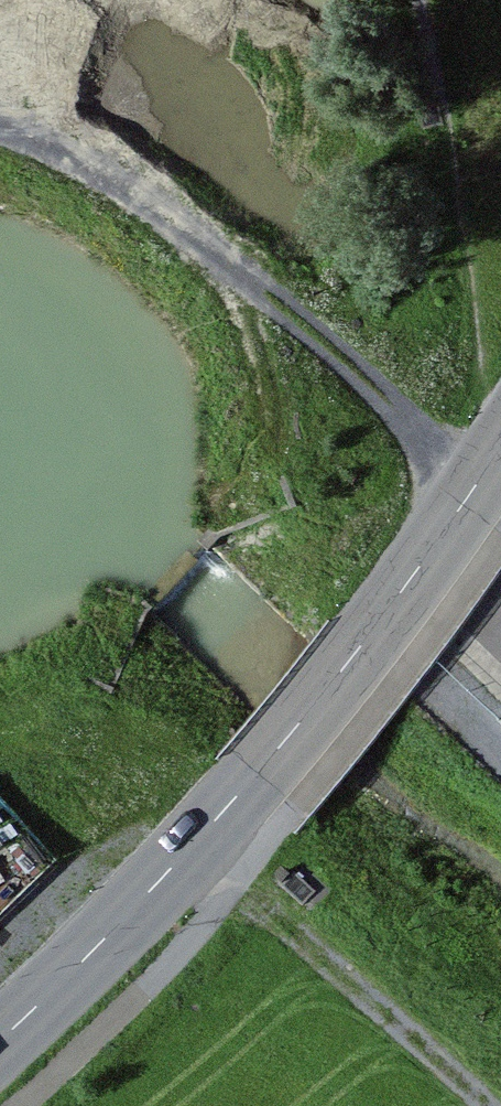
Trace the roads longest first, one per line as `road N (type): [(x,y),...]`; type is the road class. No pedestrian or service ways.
road 1 (secondary): [(0,1041),(231,806),(366,647),(500,444)]
road 2 (track): [(472,489),(146,189),(0,130)]
road 3 (track): [(233,887),(480,1105)]

